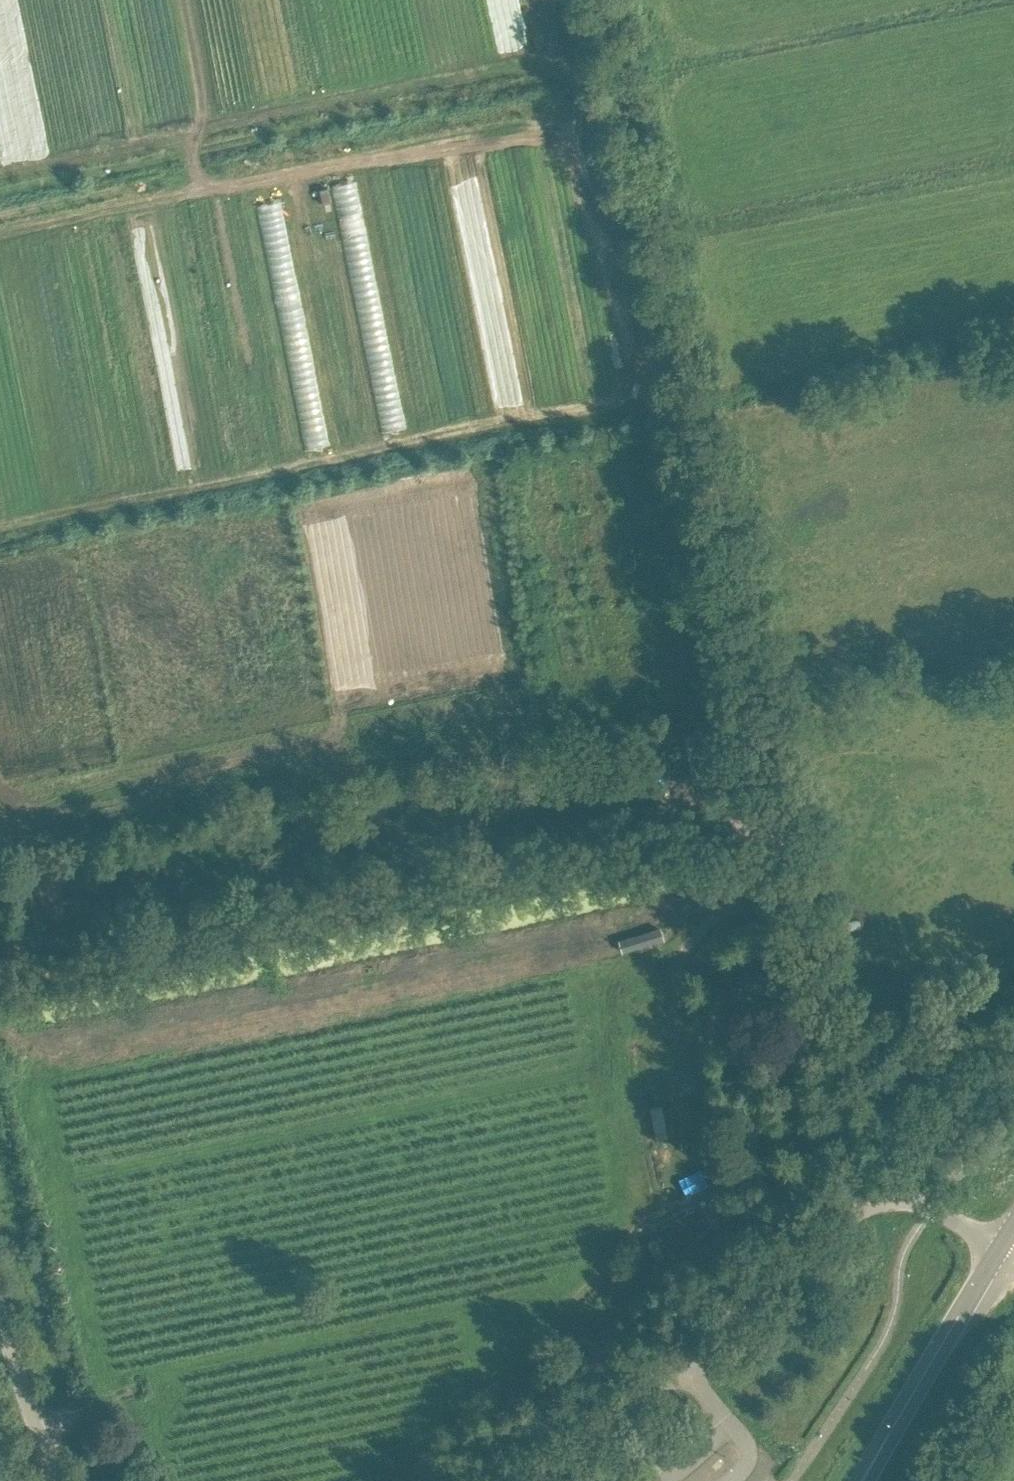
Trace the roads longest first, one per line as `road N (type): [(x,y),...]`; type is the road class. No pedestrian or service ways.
road 1 (unclassified): [(1000,1249),(906,1199),(861,1206),(540,1480)]
road 2 (secondary): [(861,1480),(1000,1249)]
road 3 (unclassified): [(60,1480),(0,1310)]

